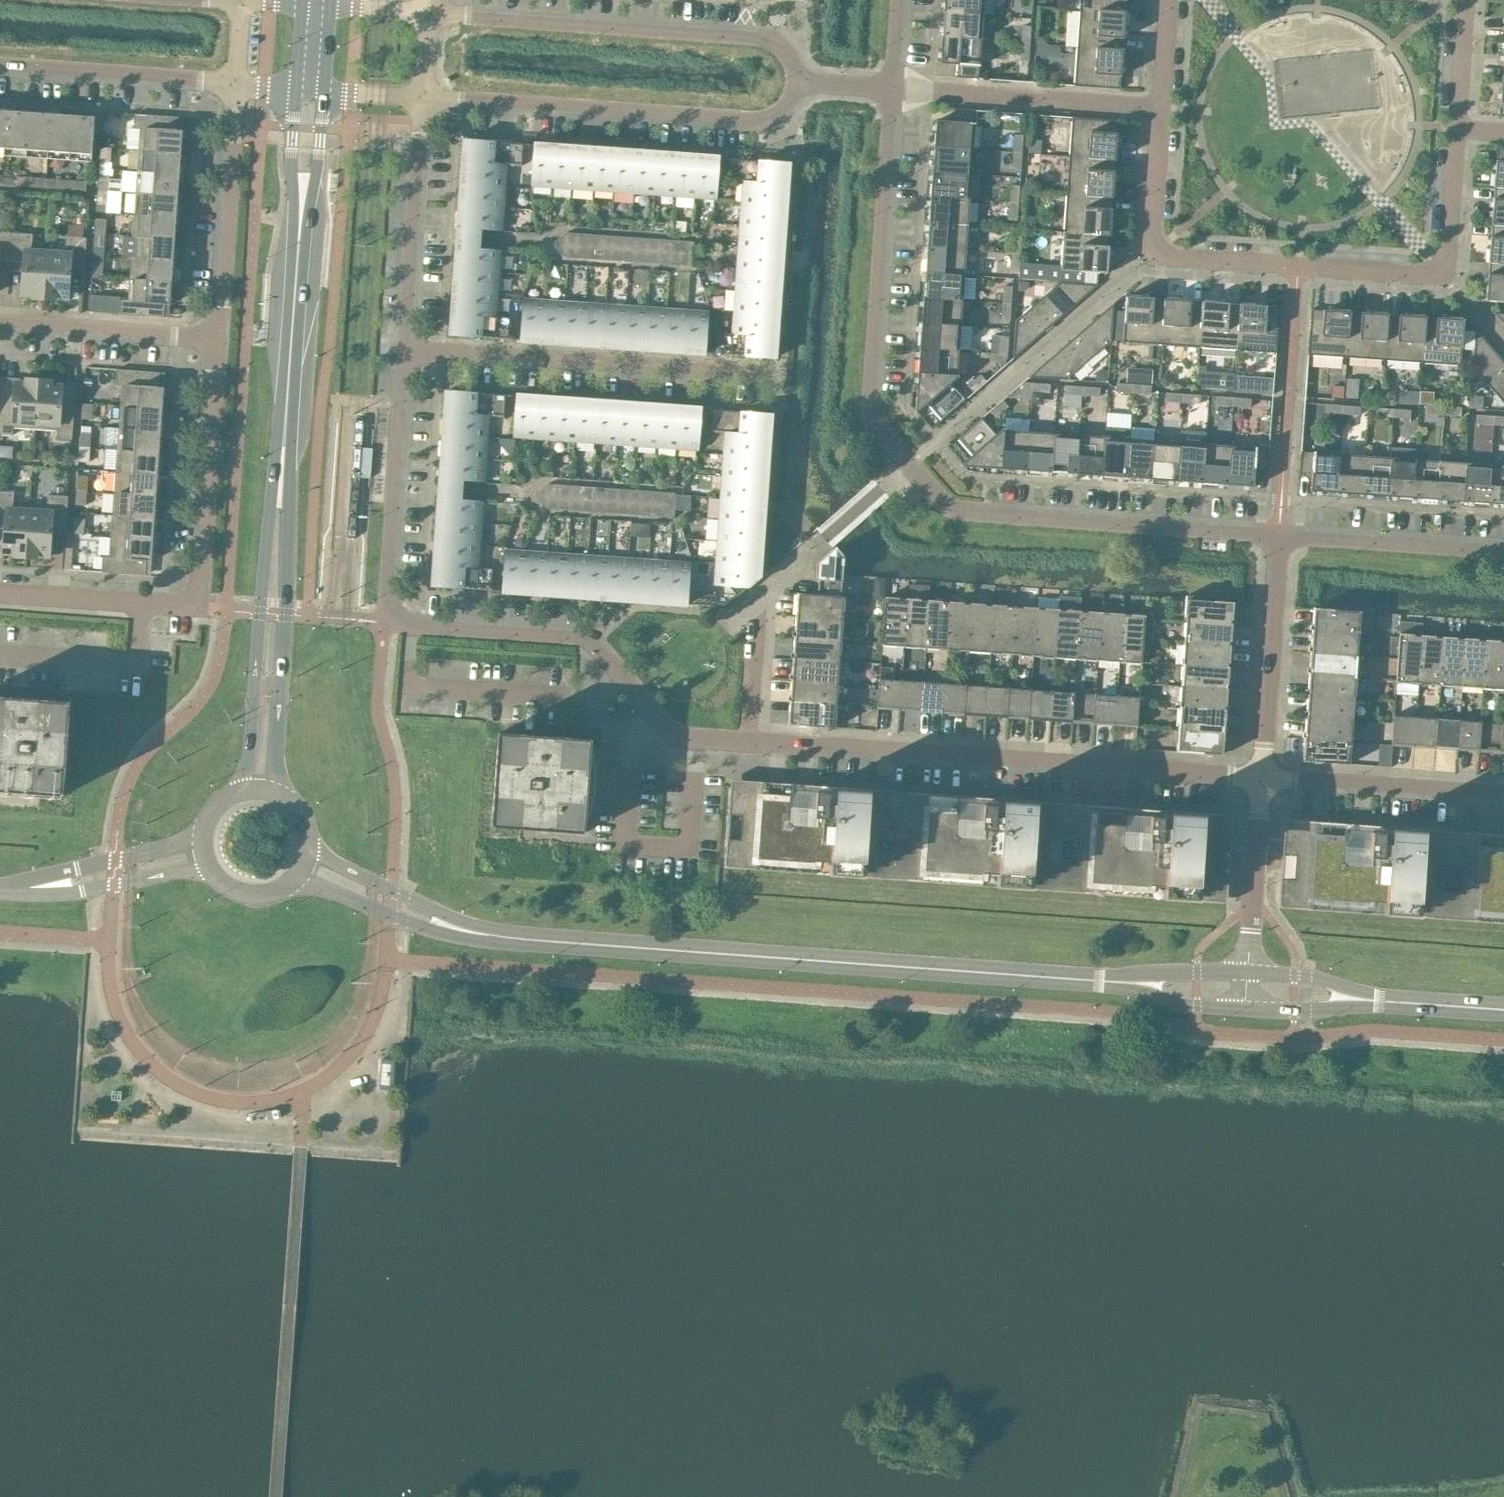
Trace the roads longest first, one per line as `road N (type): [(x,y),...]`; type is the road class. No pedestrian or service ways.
road 1 (tertiary): [(1249,995),(463,930)]
road 2 (residential): [(1279,534),(948,508),(908,466),(869,419),(892,89)]
road 3 (residential): [(751,743),(679,735),(581,638),(385,621),(407,351)]
road 4 (residential): [(1456,129),(1447,278),(1150,257),(1160,108)]
road 5 (residential): [(1261,780),(751,743)]
road 6 (residential): [(0,594),(194,604),(221,337)]
road 7 (residential): [(423,97),(759,122),(786,105),(798,81)]
road 8 (residential): [(798,81),(786,51),(757,36),(428,11)]
road 9 (residential): [(407,351),(763,374)]
road 10 (tertiary): [(280,795),(288,516),(280,485)]
road 11 (tertiary): [(280,485),(270,517),(241,792)]
road 12 (tertiary): [(301,212),(280,485)]
road 13 (residential): [(892,89),(1160,108)]
road 14 (residential): [(407,351),(423,97)]
road 15 (tertiary): [(1503,1009),(1249,995)]
road 16 (residential): [(221,337),(237,85)]
road 17 (residential): [(1261,780),(1279,534)]
road 18 (residential): [(1261,780),(1503,796)]
road 19 (residential): [(0,66),(237,85)]
road 20 (residential): [(1503,549),(1279,534)]
road 21 (residential): [(221,337),(0,323)]
road 22 (residential): [(1249,995),(1261,780)]
road 23 (tertiary): [(298,878),(425,928),(463,930)]
road 24 (tertiary): [(463,930),(310,848)]
road 25 (residential): [(204,827),(179,844),(74,870),(43,886)]
road 26 (residential): [(43,886),(79,892),(209,870)]
road 27 (residential): [(1464,0),(1456,129)]
road 28 (residential): [(760,615),(751,743)]
road 29 (tertiary): [(301,212),(319,154),(323,91)]
road 30 (tertiary): [(295,90),(291,153),(301,212)]

